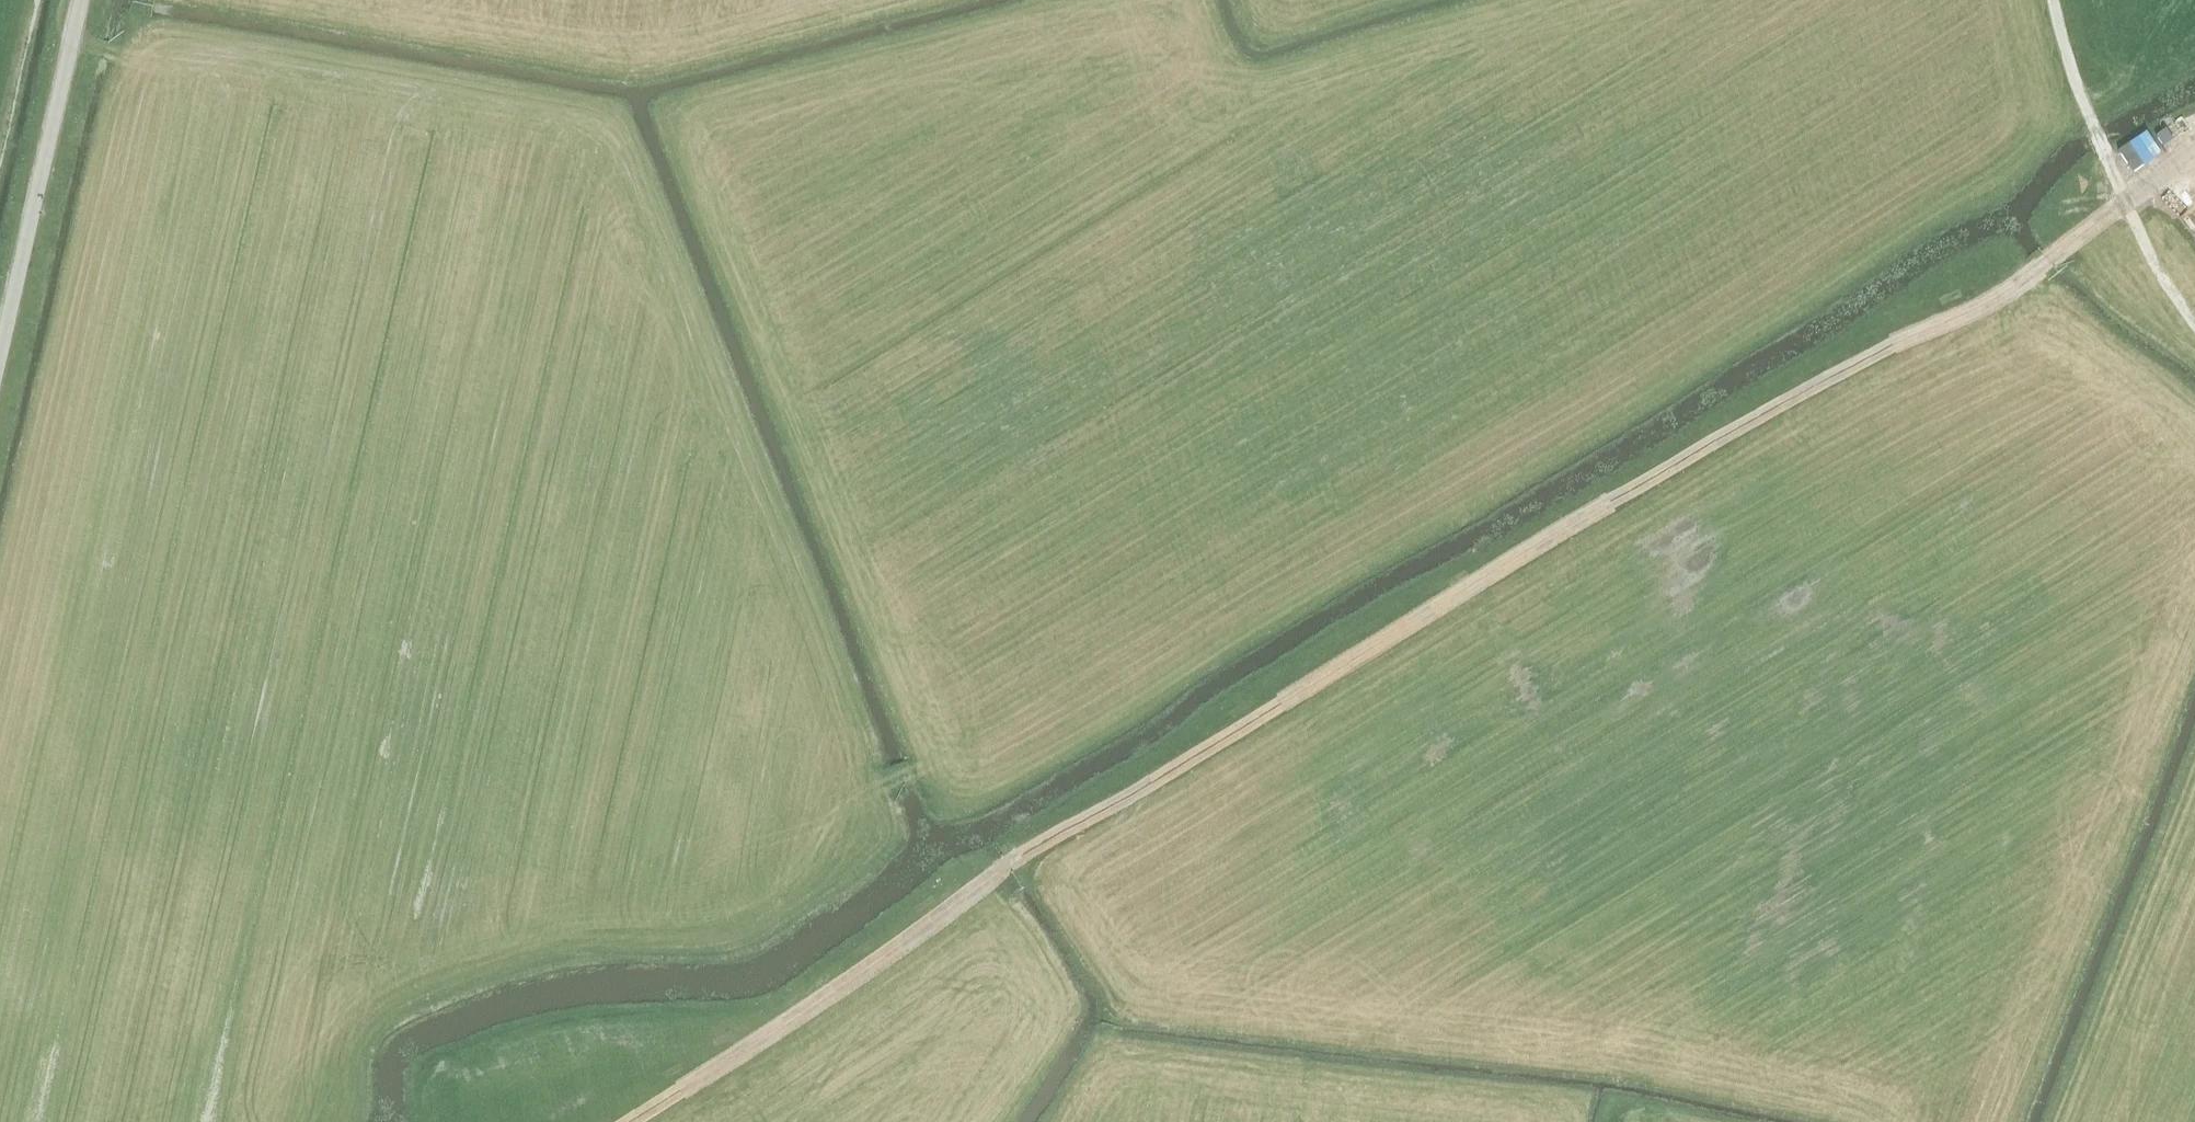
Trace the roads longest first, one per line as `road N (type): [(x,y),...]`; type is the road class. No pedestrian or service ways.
road 1 (tertiary): [(0,359),(82,0)]
road 2 (track): [(2054,0),(2071,70),(2109,160),(2159,268),(2194,315)]

